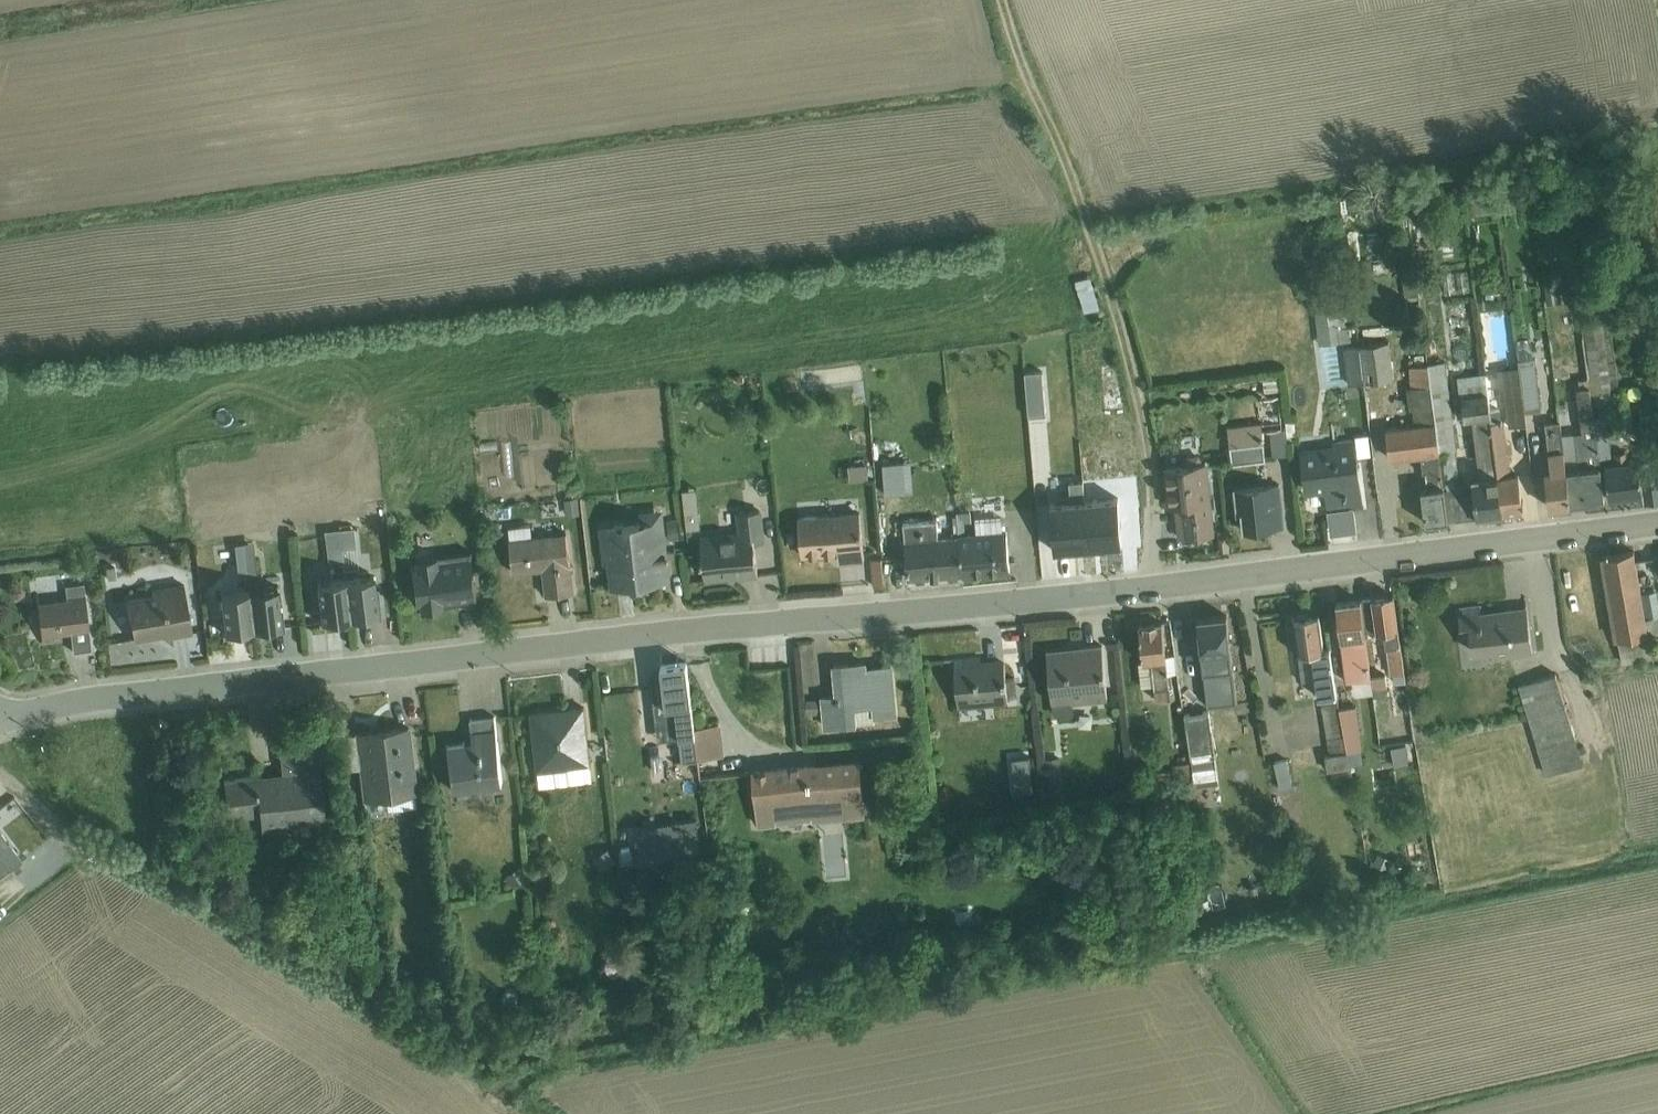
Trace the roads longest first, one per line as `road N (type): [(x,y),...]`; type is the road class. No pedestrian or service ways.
road 1 (tertiary): [(1657,525),(0,716)]

